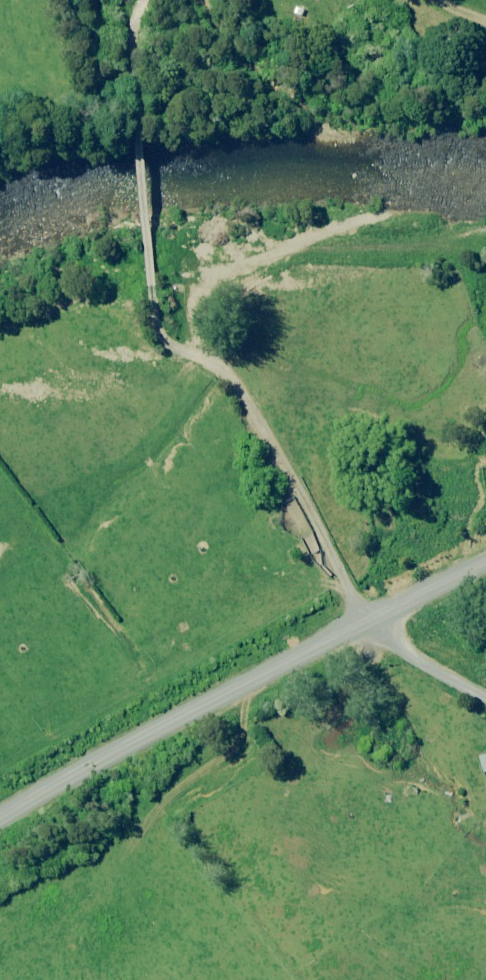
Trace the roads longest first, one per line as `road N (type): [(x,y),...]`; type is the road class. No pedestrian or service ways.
road 1 (unclassified): [(364,624),(0,822)]
road 2 (unclassified): [(364,624),(274,443),(218,364),(184,352),(156,323)]
road 3 (unclassified): [(136,72),(156,323)]
road 4 (unclassified): [(485,564),(364,624)]

